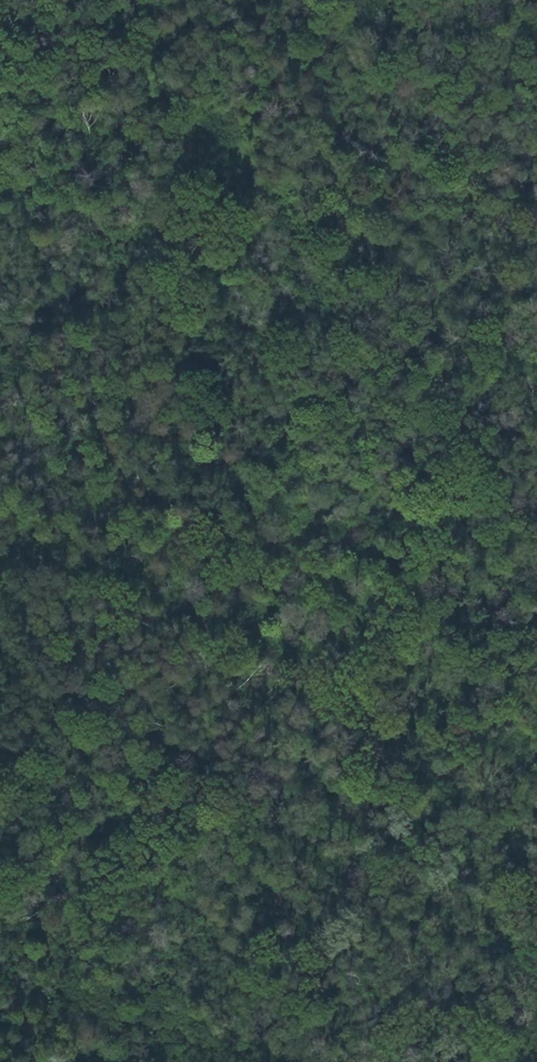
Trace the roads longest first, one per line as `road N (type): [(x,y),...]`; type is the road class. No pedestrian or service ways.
road 1 (track): [(536,131),(375,131),(161,238)]

